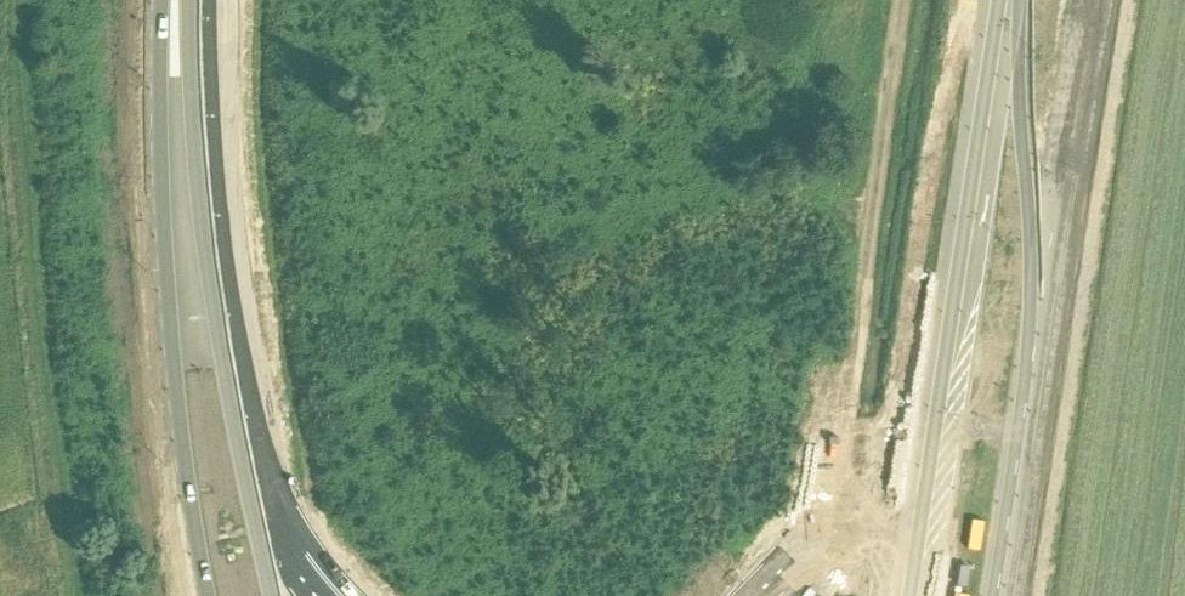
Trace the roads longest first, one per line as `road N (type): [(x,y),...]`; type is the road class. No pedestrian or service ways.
road 1 (primary): [(991,595),(1084,0)]
road 2 (primary): [(997,0),(906,595)]
road 3 (primary): [(275,595),(223,323),(195,0)]
road 4 (primary): [(166,0),(160,183),(168,320),(208,595)]

